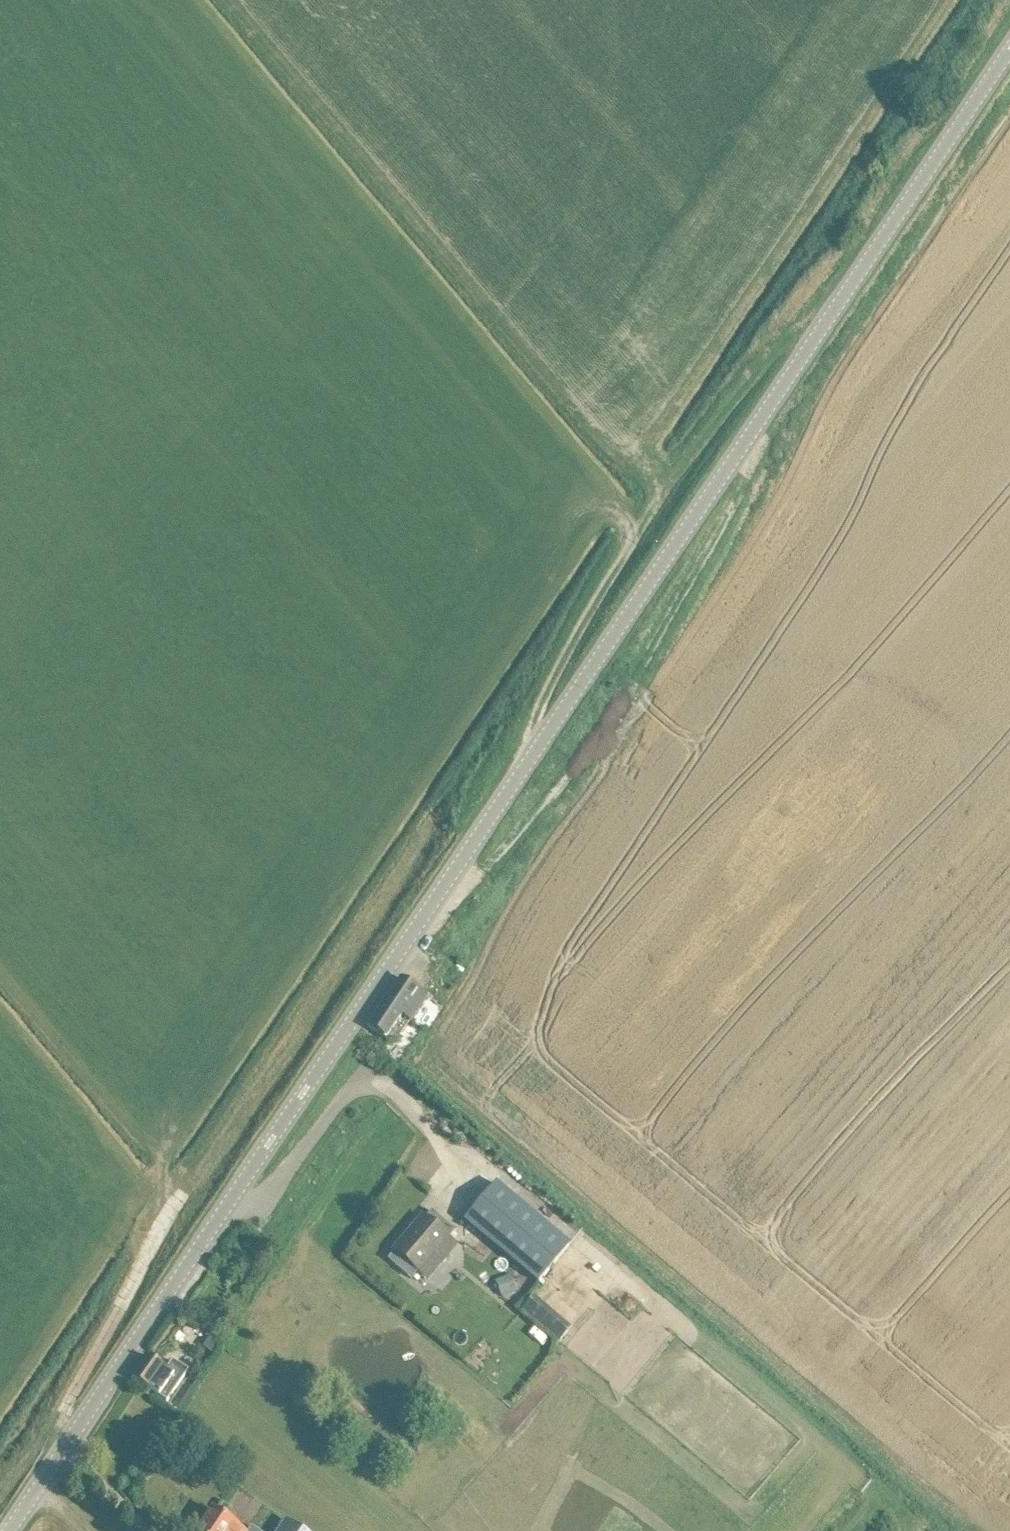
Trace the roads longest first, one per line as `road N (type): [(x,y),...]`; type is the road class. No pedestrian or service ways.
road 1 (tertiary): [(5,1530),(1009,42)]

